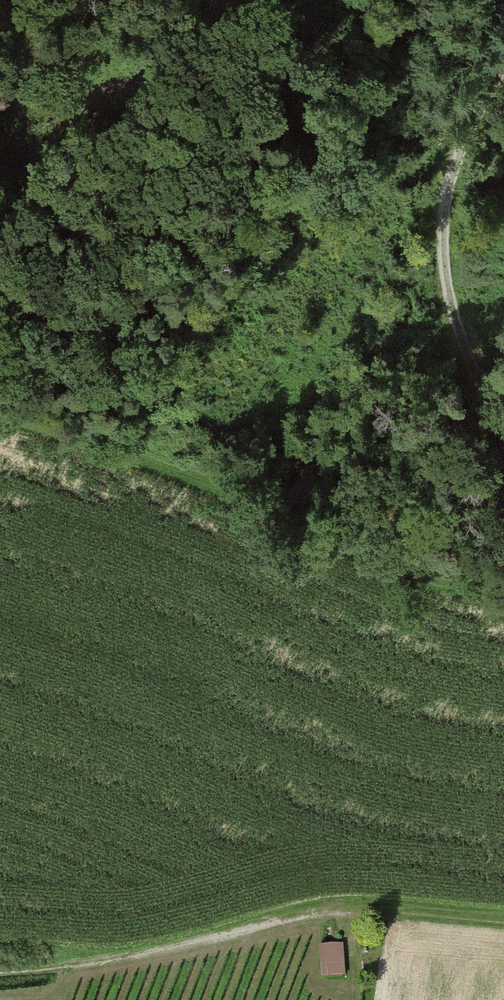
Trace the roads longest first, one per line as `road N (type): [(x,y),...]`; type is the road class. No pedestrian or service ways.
road 1 (track): [(0,413),(234,486),(433,576),(503,592)]
road 2 (track): [(503,920),(328,909),(135,953),(0,972)]
road 3 (track): [(503,52),(458,150),(442,231),(456,334),(503,426)]

